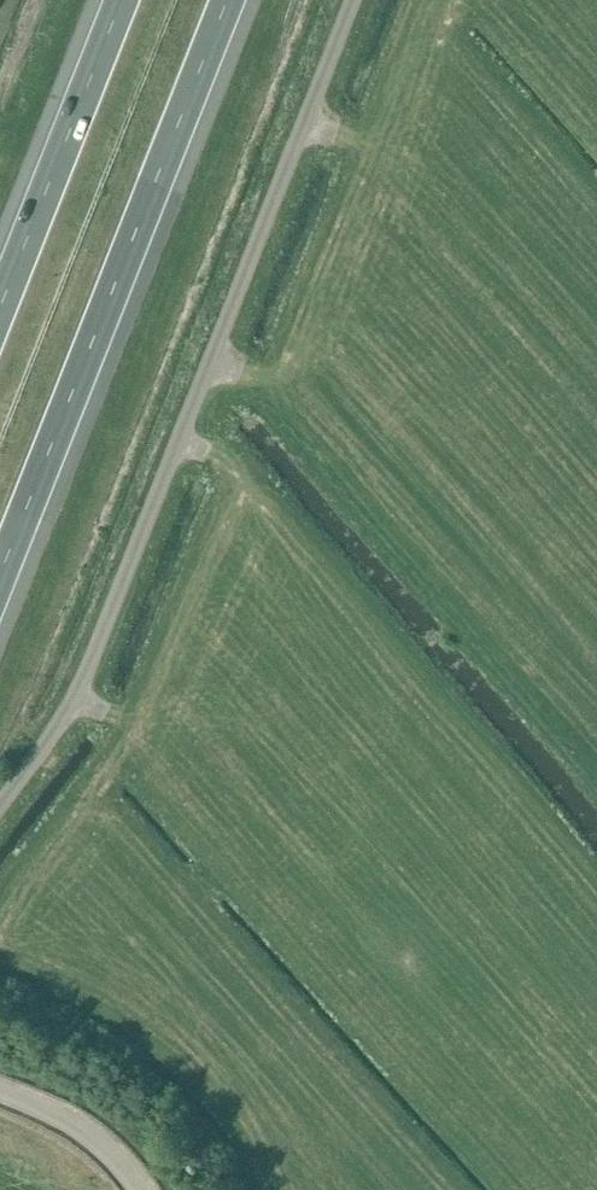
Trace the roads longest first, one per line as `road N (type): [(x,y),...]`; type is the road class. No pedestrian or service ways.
road 1 (unclassified): [(0,806),(75,698),(352,0)]
road 2 (motorway): [(0,588),(233,0)]
road 3 (motorway): [(116,0),(0,295)]
road 4 (unclassified): [(141,1189),(92,1135),(0,1089)]

